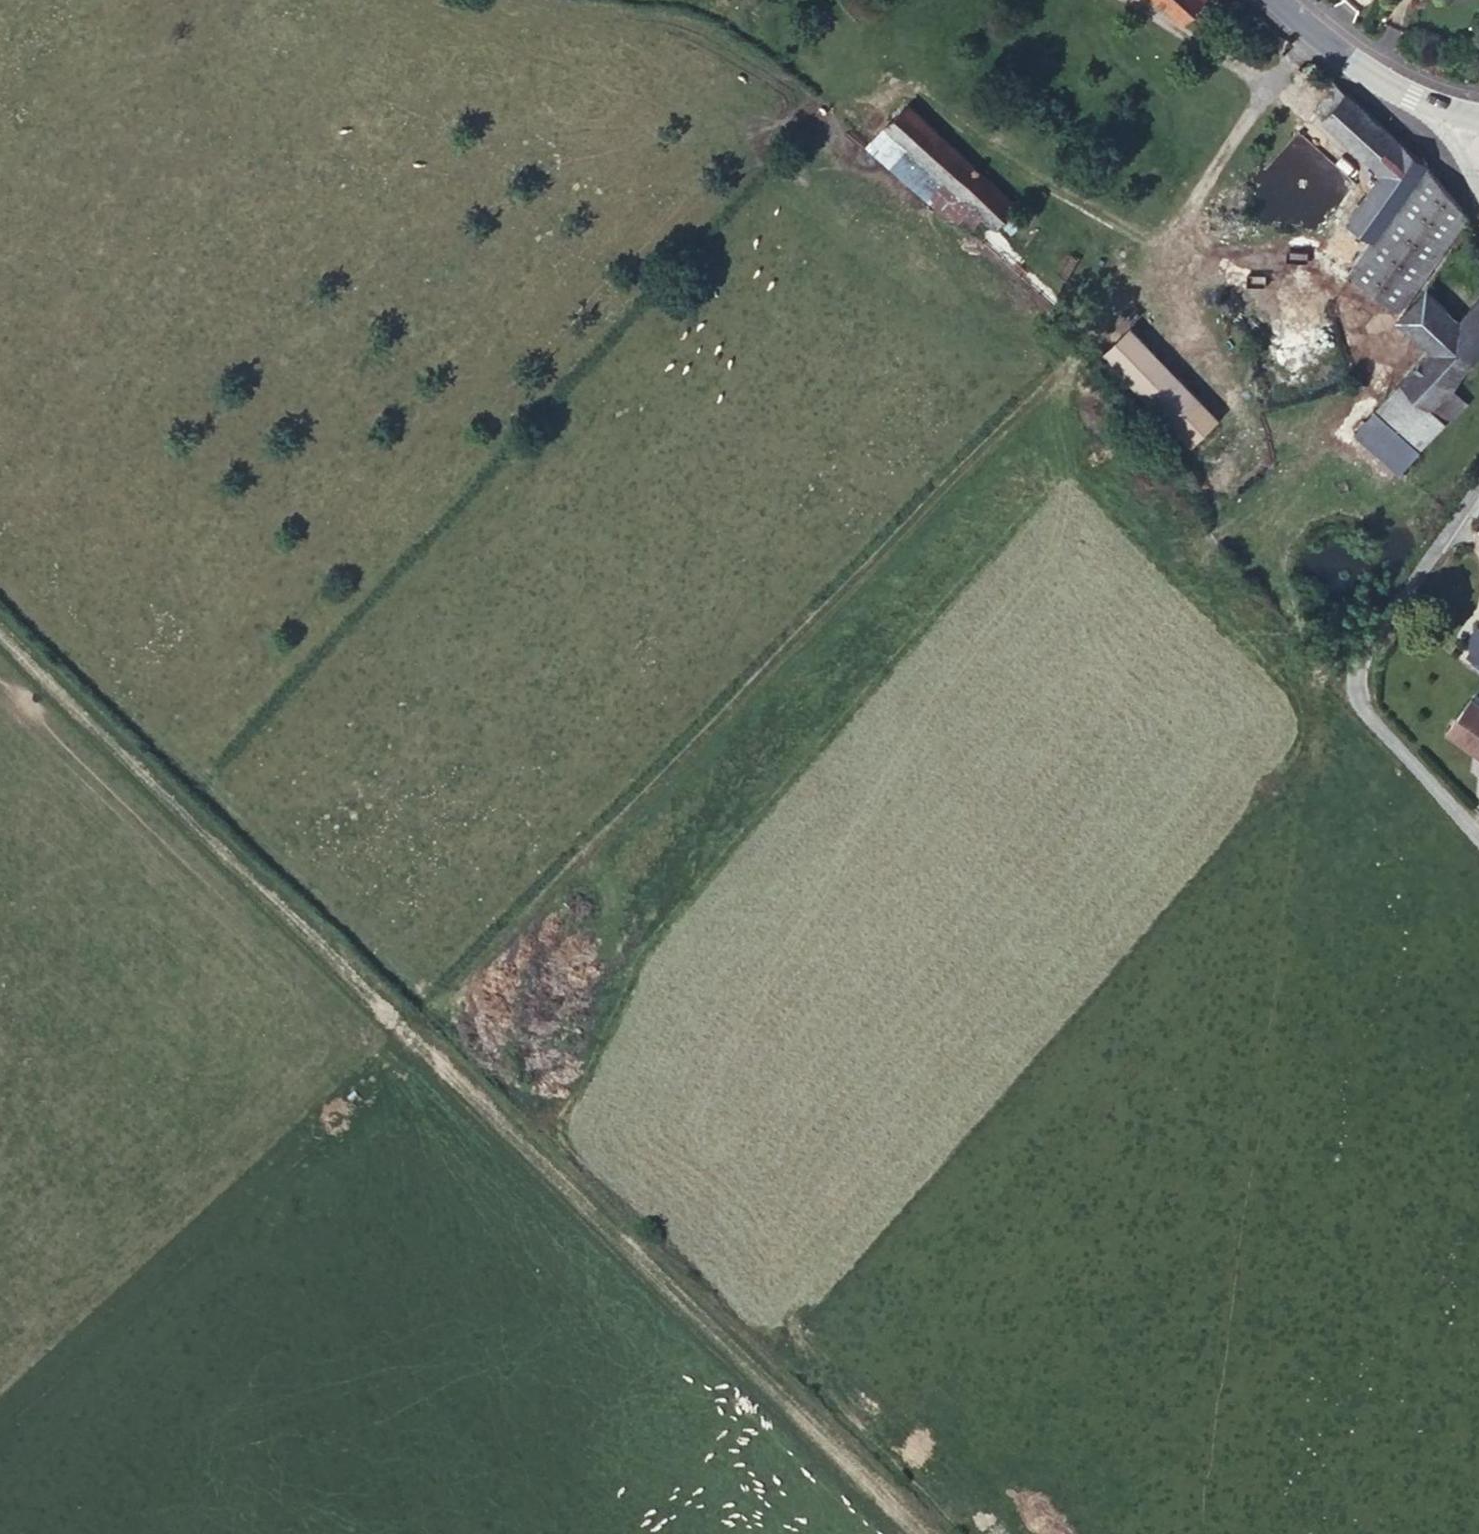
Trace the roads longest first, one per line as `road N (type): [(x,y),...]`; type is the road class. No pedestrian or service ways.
road 1 (unclassified): [(1478,478),(1370,649),(1376,734),(1478,842)]
road 2 (secondary): [(1478,122),(1386,84),(1278,0)]

